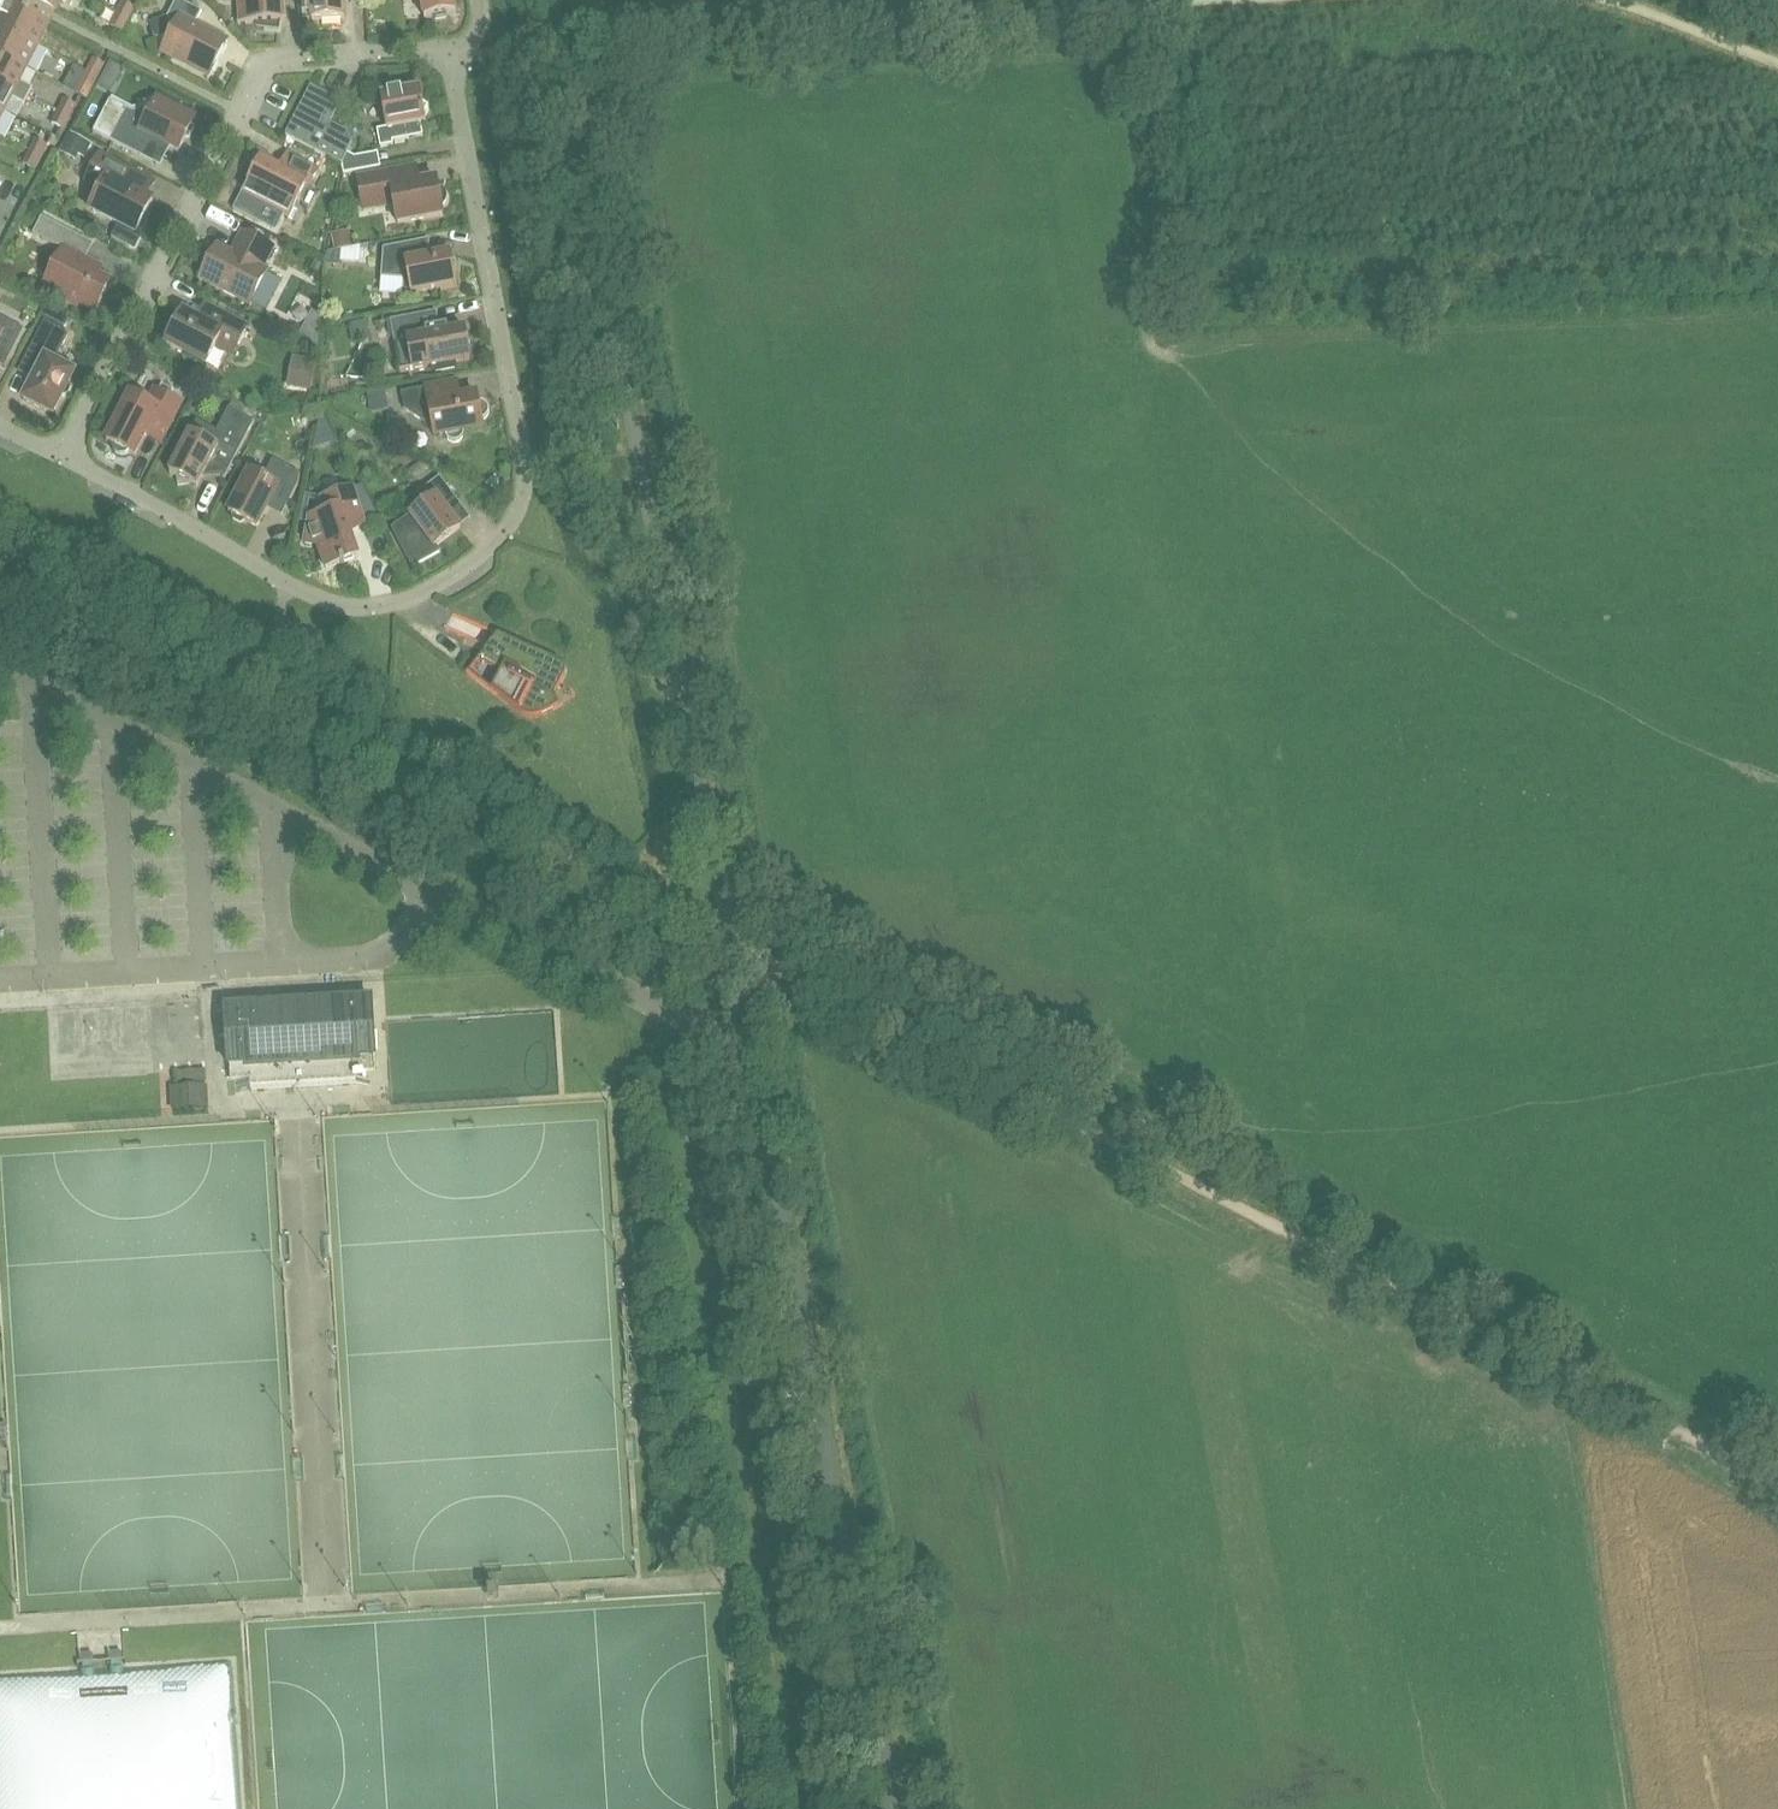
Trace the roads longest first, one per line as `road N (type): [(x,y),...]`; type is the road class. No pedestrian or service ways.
road 1 (track): [(1777,1483),(729,940)]
road 2 (residential): [(449,48),(521,449),(523,486),(501,533),(465,564),(412,593),(383,604),(334,602),(61,456)]
road 3 (unclassified): [(894,1808),(749,1049)]
road 4 (residential): [(61,456),(262,57),(449,48)]
road 5 (unclassified): [(749,1049),(428,887)]
road 6 (unclassified): [(278,806),(0,665)]
road 7 (unclassified): [(0,981),(283,963)]
road 8 (unclassified): [(283,963),(376,955),(401,936),(428,887)]
road 9 (unclassified): [(428,887),(278,806)]
road 10 (unclassified): [(278,806),(283,963)]

